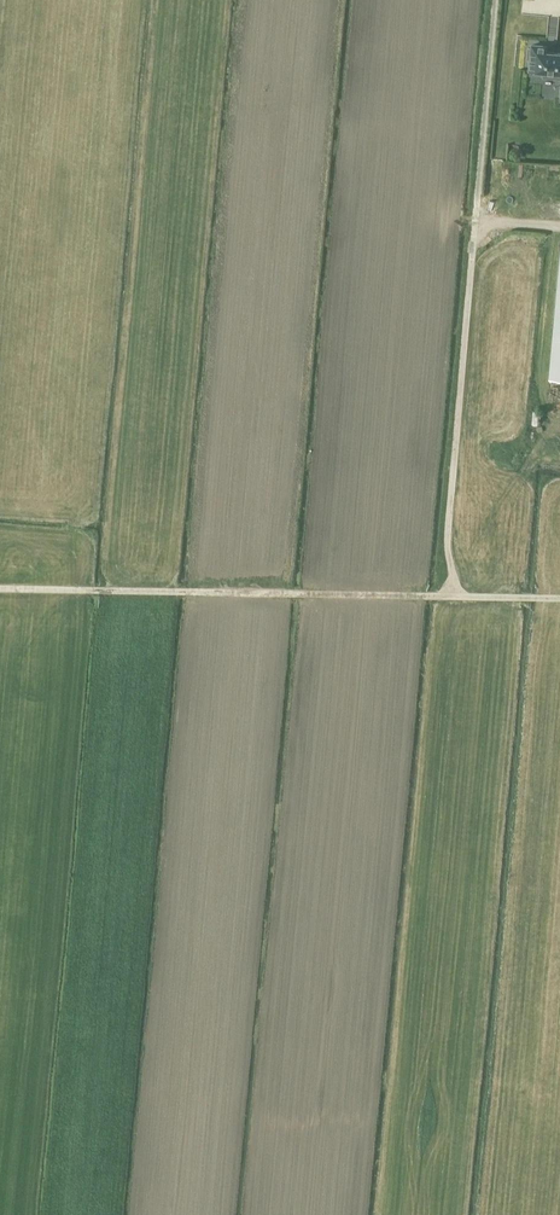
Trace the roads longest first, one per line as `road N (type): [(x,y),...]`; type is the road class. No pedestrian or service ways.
road 1 (track): [(559,597),(0,588)]
road 2 (track): [(458,595),(447,551),(475,221)]
road 3 (track): [(475,221),(496,0)]

